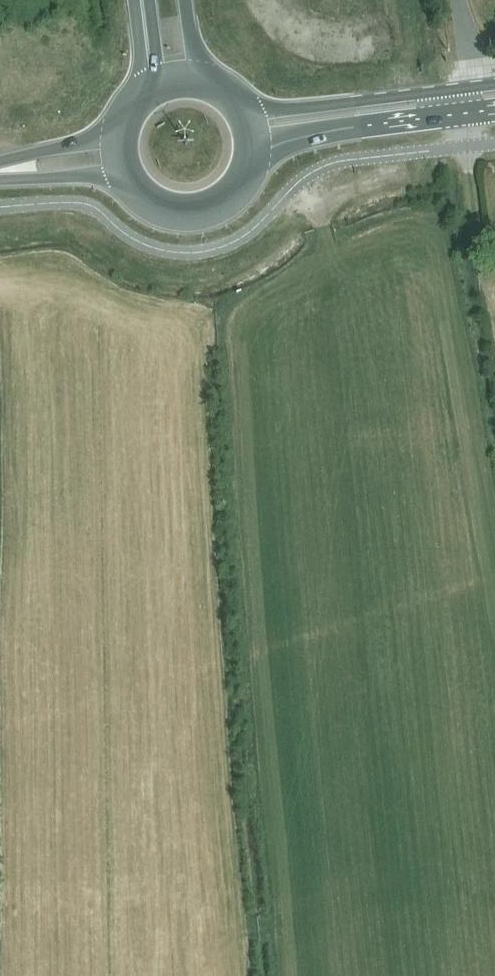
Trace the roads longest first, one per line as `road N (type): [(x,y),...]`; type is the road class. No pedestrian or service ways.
road 1 (primary): [(458,90),(249,112)]
road 2 (primary): [(257,144),(461,114)]
road 3 (primary): [(128,178),(155,205),(205,211),(246,181),(257,144)]
road 4 (tertiary): [(0,178),(128,178)]
road 5 (tertiary): [(119,135),(0,163)]

